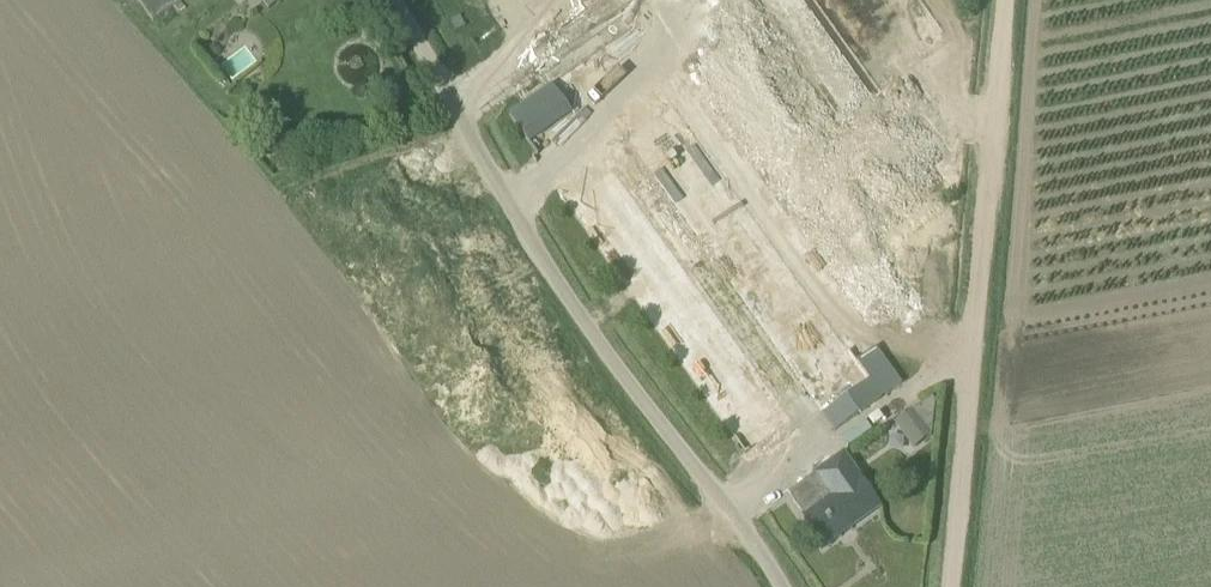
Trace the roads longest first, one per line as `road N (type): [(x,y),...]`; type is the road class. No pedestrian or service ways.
road 1 (unclassified): [(778,586),(737,519),(636,397),(542,258),(397,0)]
road 2 (track): [(1001,0),(944,586)]

